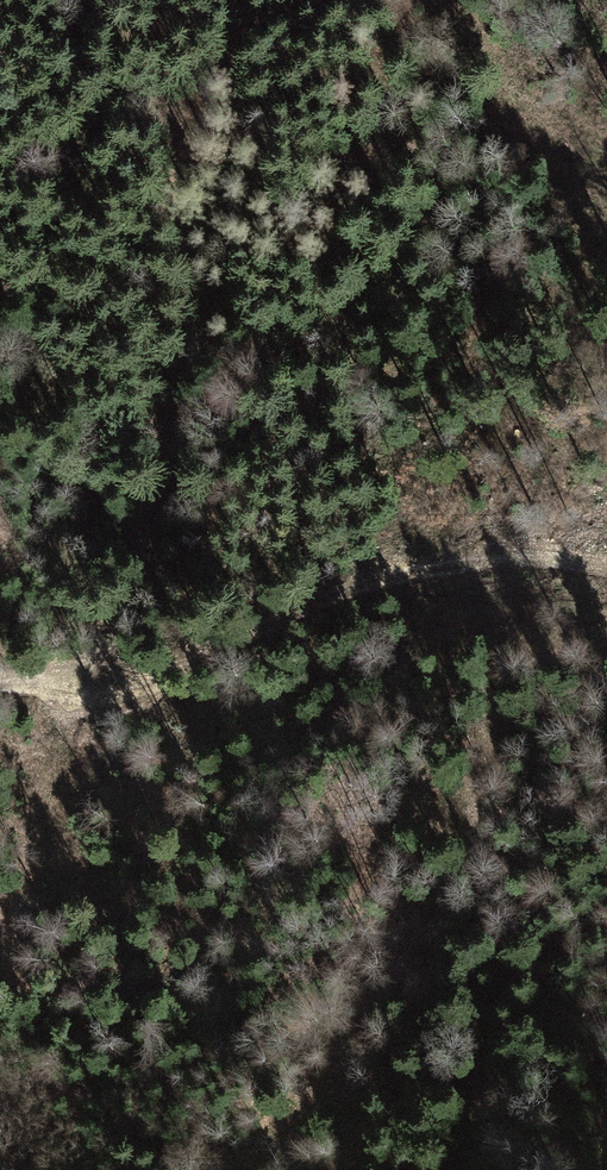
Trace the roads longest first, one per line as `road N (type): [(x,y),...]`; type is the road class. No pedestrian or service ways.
road 1 (track): [(0,680),(72,674),(119,624),(163,475),(186,350),(190,315),(171,153),(180,118),(196,88),(302,0)]
road 2 (track): [(48,680),(128,692),(317,599),(395,573),(485,560),(606,565)]
road 3 (track): [(442,0),(480,32),(606,225)]

